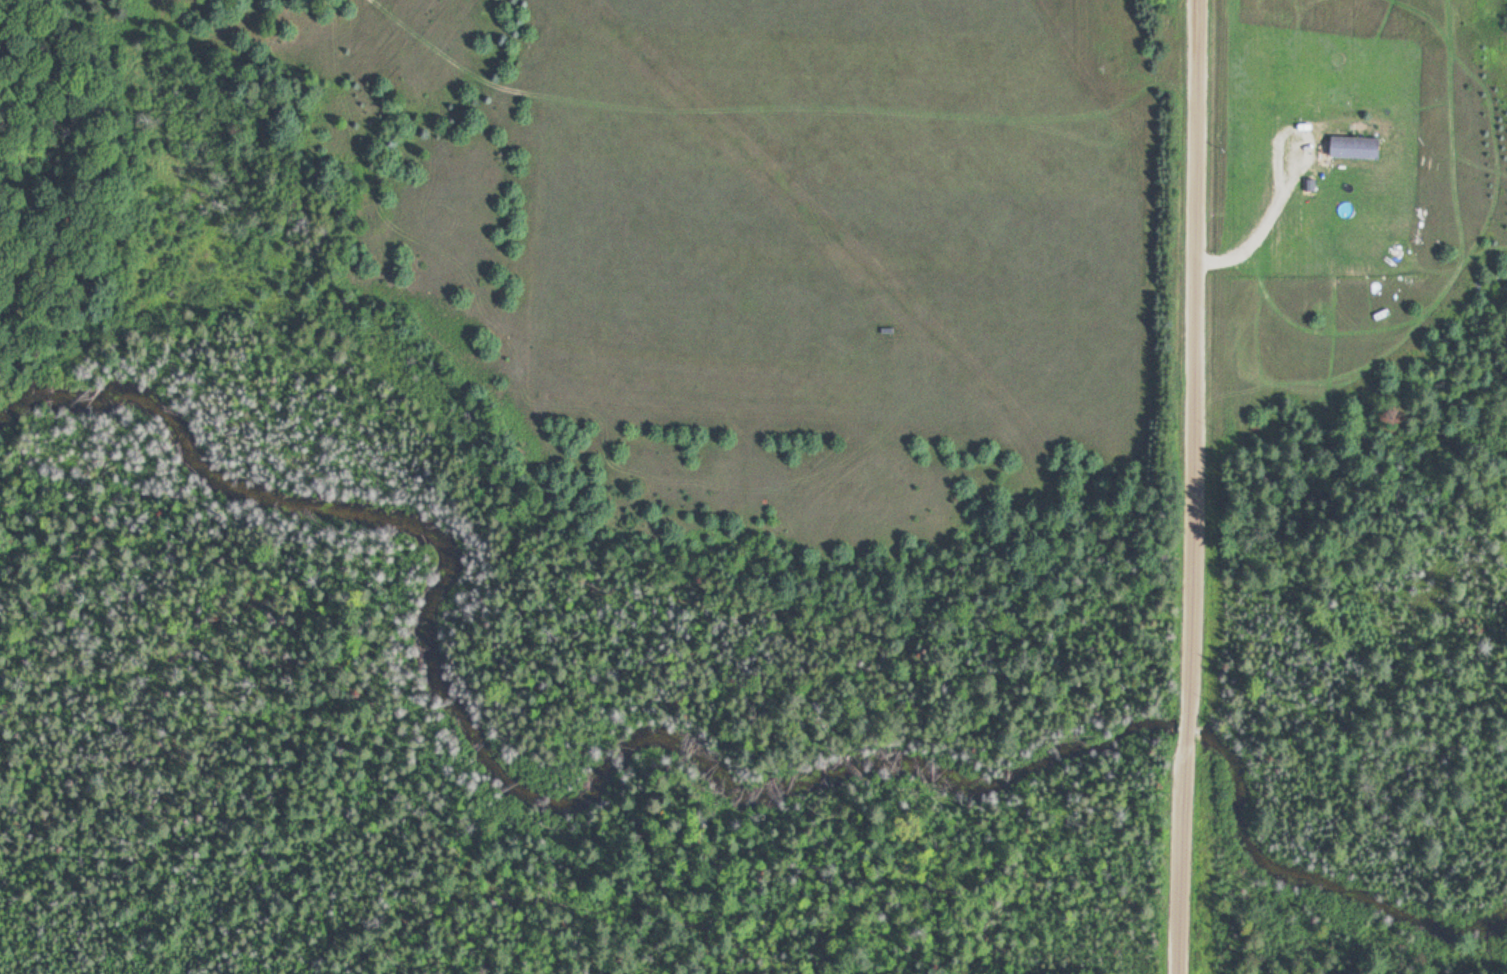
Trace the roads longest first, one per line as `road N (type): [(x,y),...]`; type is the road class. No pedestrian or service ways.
road 1 (residential): [(1179,973),(1195,258)]
road 2 (residential): [(1195,258),(1199,0)]

